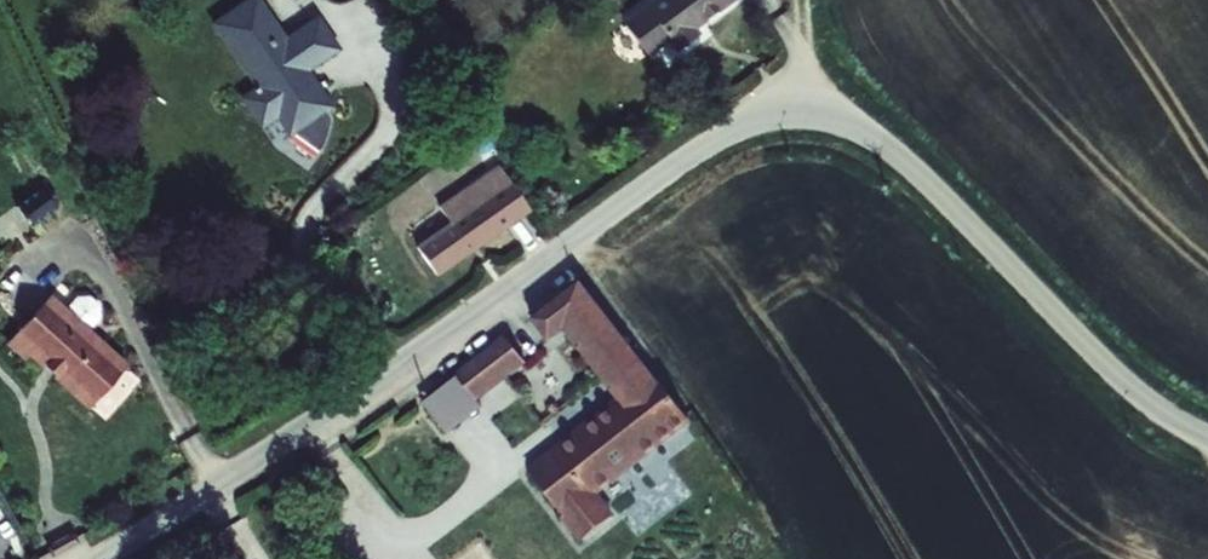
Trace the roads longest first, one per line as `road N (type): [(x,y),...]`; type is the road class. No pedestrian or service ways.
road 1 (unclassified): [(1207,437),(1130,388),(883,143),(834,118),(792,112),(748,123),(694,153),(102,558)]

